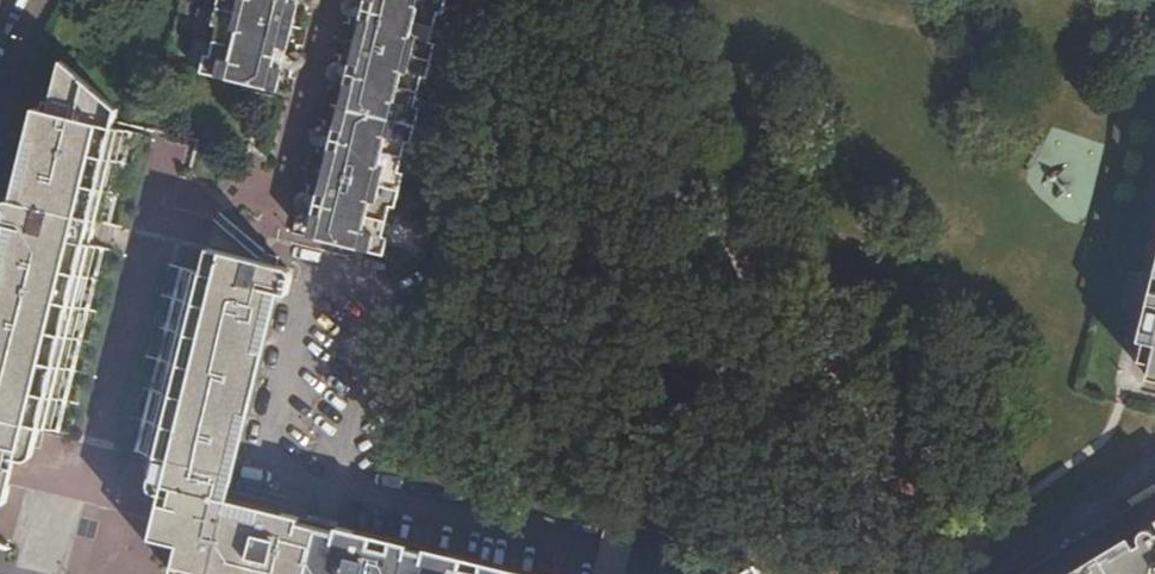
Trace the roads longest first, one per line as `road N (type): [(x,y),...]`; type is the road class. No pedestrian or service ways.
road 1 (unclassified): [(1154,467),(1115,485),(984,573)]

